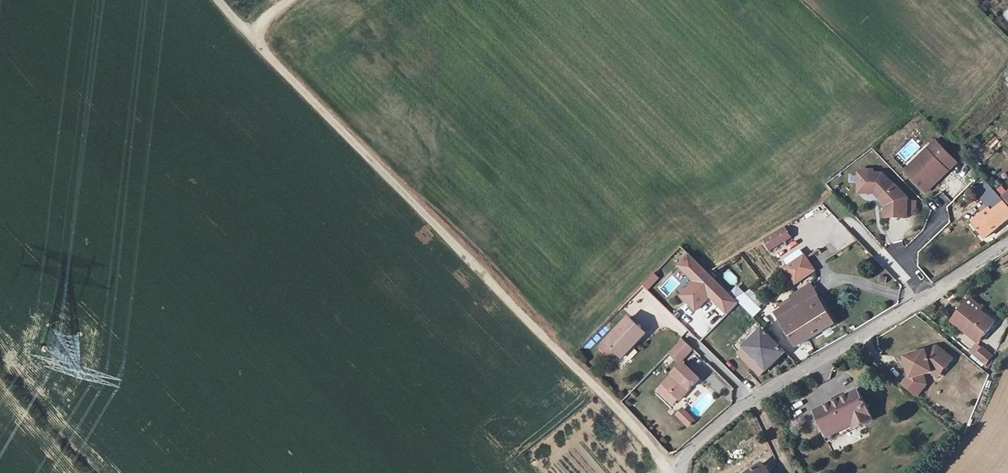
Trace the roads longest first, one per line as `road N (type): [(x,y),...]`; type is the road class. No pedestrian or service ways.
road 1 (track): [(221,0),(673,471)]
road 2 (residential): [(1007,243),(752,400),(673,471)]

